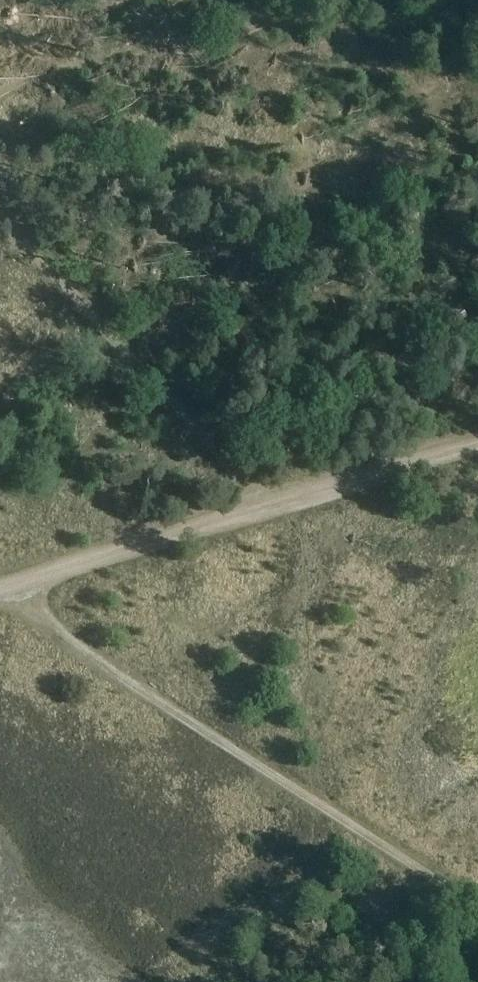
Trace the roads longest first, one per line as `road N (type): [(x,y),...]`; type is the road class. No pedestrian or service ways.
road 1 (track): [(477,907),(35,617),(16,584)]
road 2 (track): [(256,511),(188,418),(0,215)]
road 3 (track): [(16,584),(256,511)]
road 4 (track): [(256,511),(477,443)]

